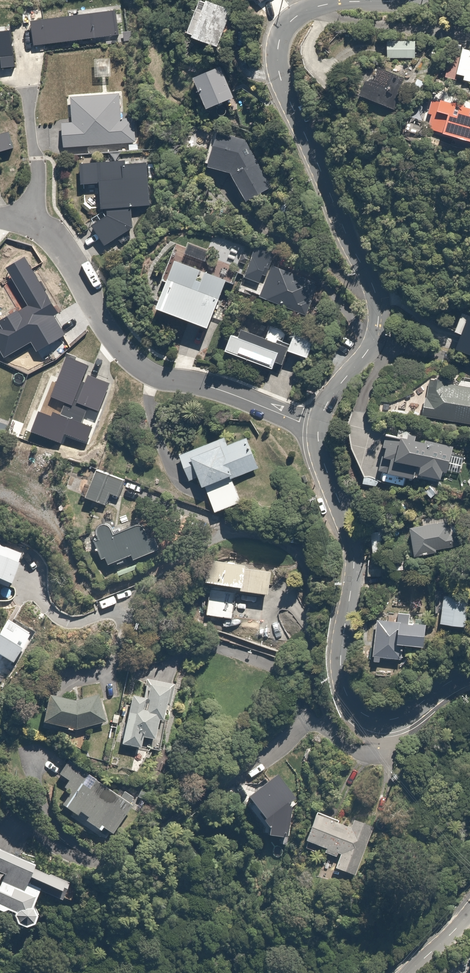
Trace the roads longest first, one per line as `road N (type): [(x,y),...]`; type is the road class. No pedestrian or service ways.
road 1 (residential): [(318,429),(330,397),(371,347),(380,304),(283,85),(281,51),(293,24),(317,7),(403,0)]
road 2 (residential): [(383,723),(380,749),(356,755),(320,715),(139,851),(109,860),(55,845),(0,797)]
road 3 (residential): [(318,429),(147,372),(109,333),(55,242),(8,219)]
road 4 (residential): [(383,723),(347,699),(342,646),(351,541),(318,429)]

